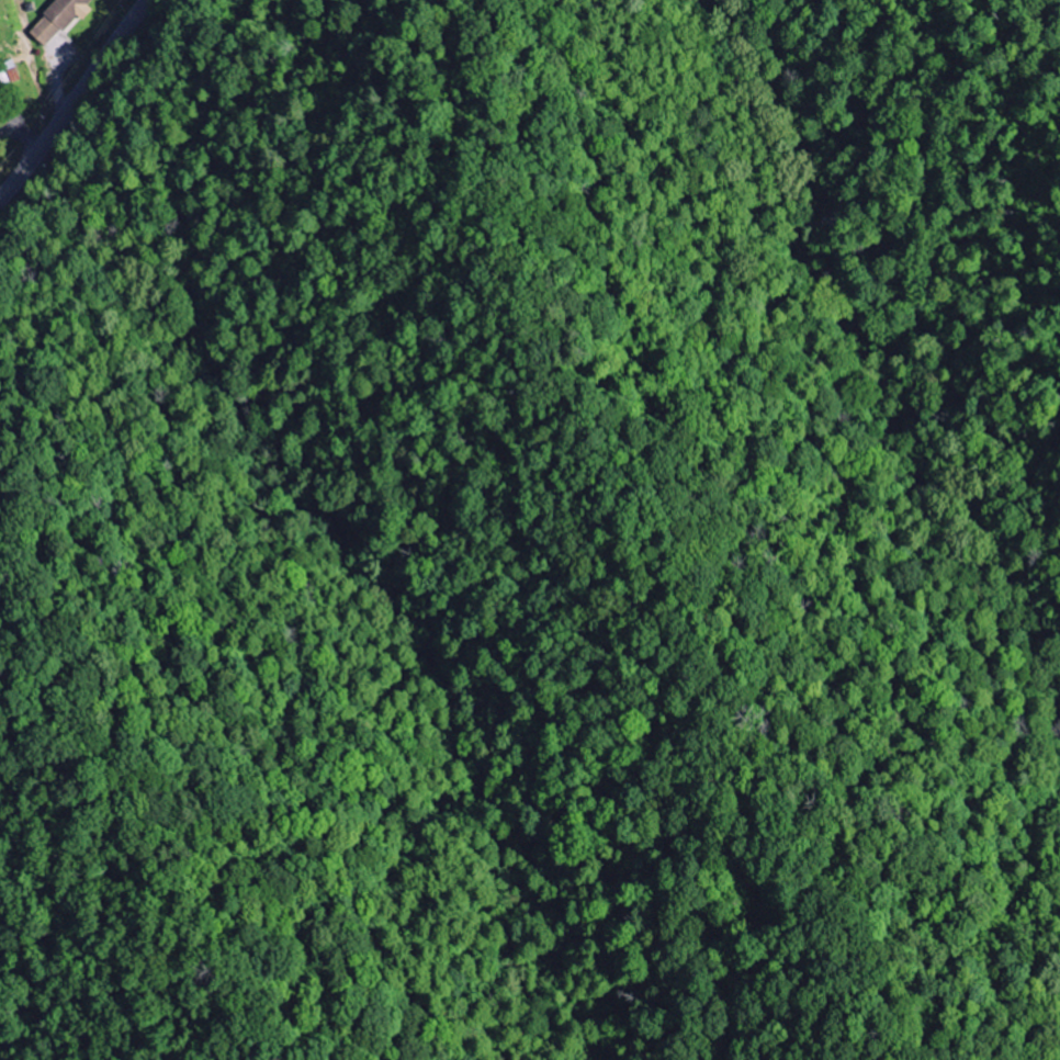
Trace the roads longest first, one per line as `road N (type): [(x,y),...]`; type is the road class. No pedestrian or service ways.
road 1 (secondary): [(144,0),(0,193)]

